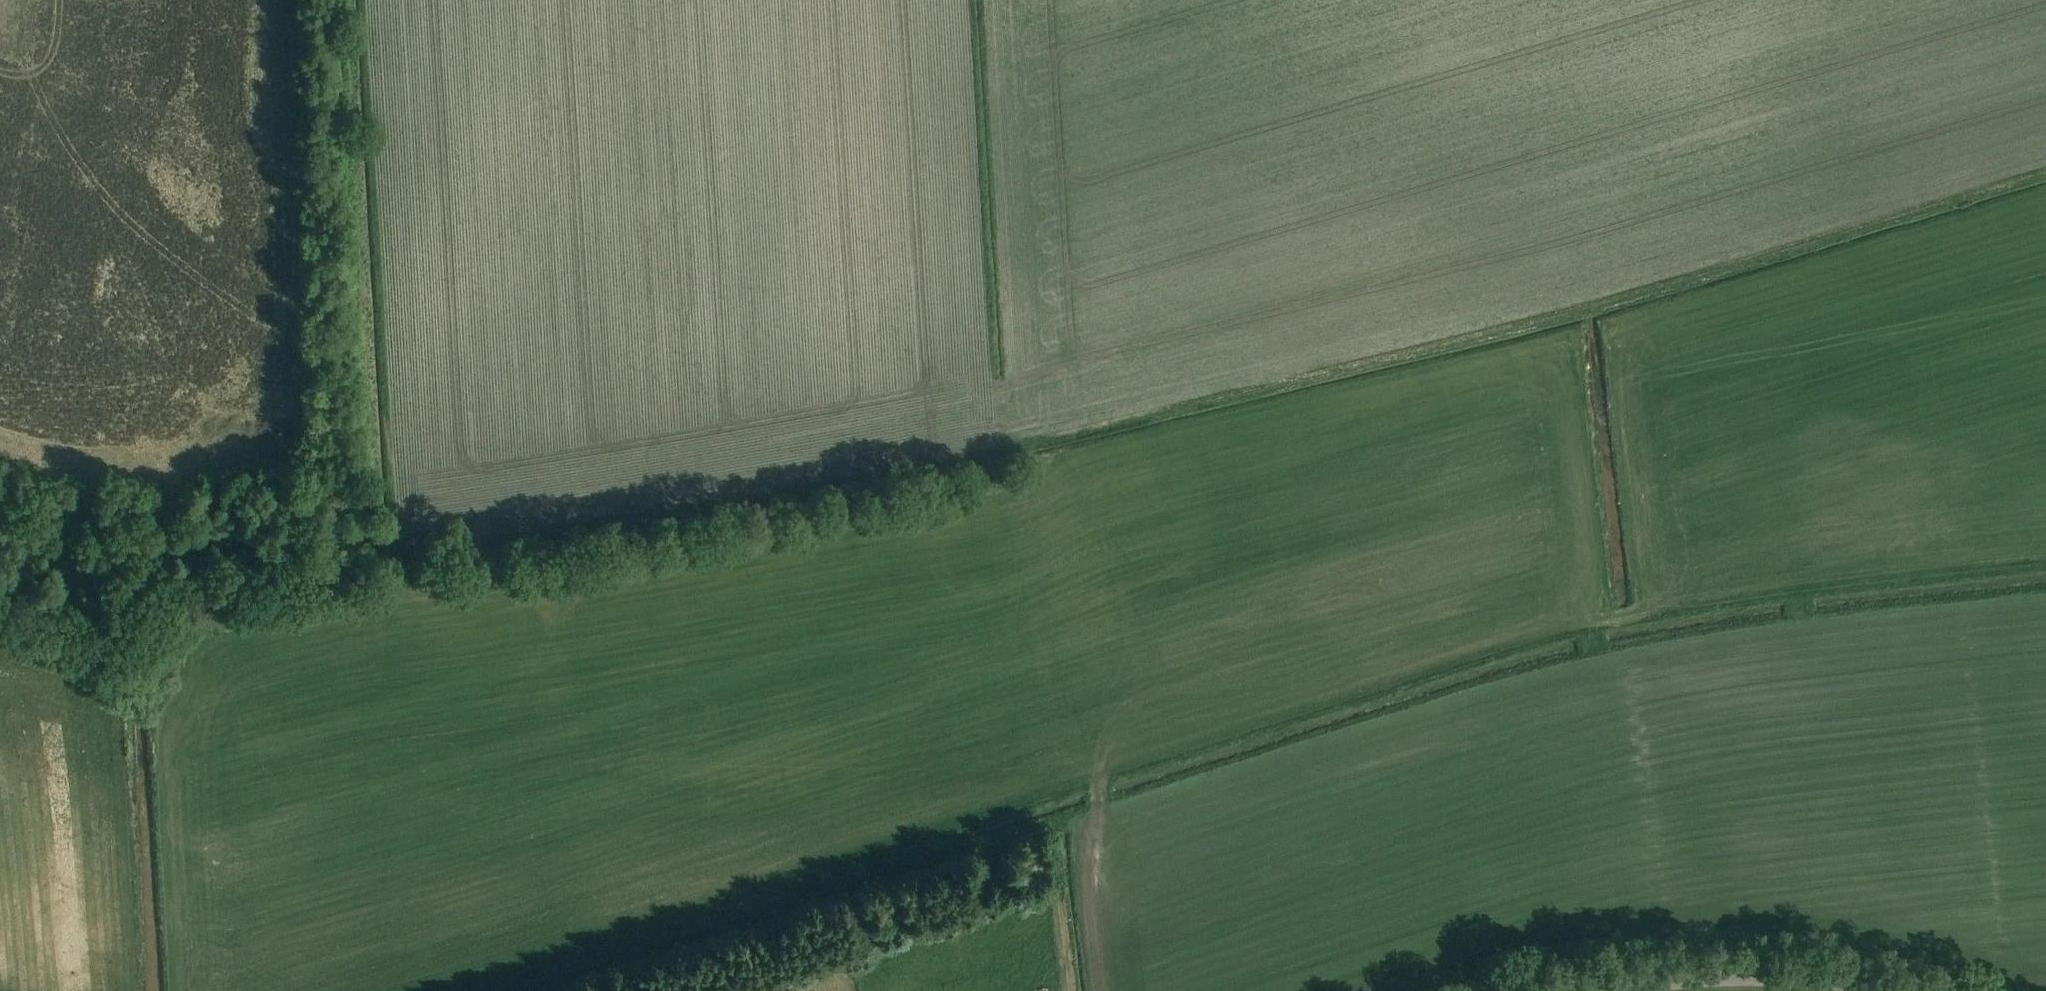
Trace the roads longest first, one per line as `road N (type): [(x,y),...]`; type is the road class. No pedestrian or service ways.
road 1 (unclassified): [(1614,990),(1662,979),(1766,976),(1856,990)]

